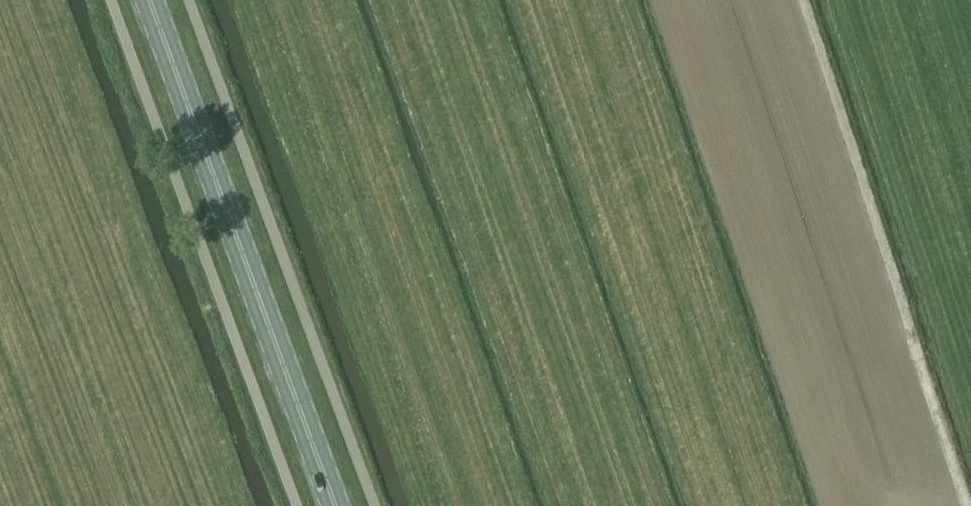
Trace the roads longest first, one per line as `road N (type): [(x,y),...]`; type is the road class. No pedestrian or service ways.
road 1 (primary): [(150,0),(336,505)]
road 2 (track): [(966,505),(803,0)]

